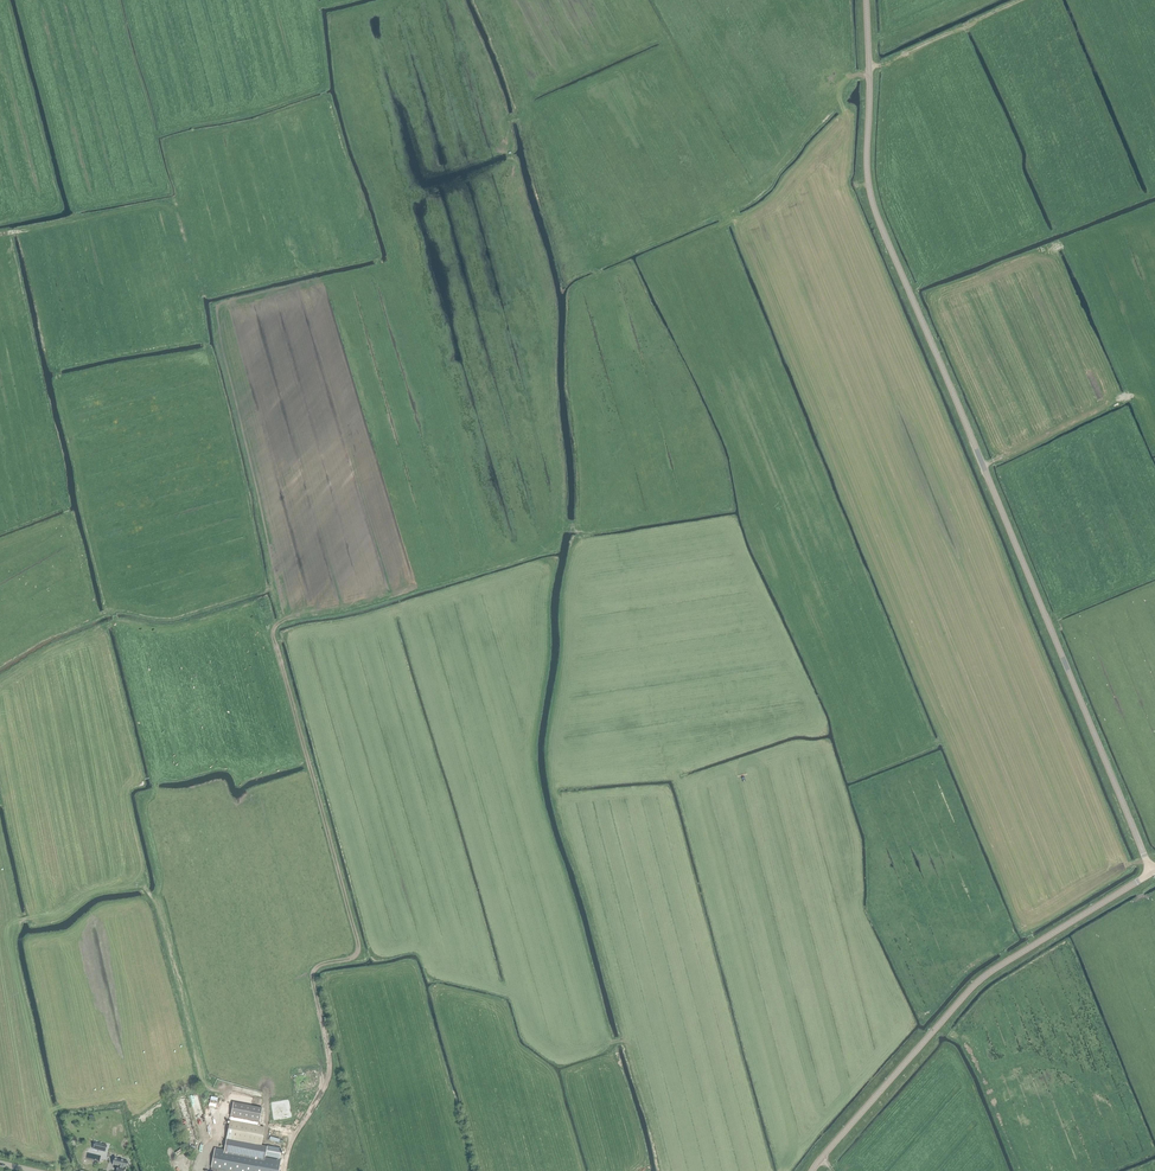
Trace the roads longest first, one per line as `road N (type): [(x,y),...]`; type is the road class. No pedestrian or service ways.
road 1 (tertiary): [(1152,873),(876,214),(866,168),(866,0)]
road 2 (tertiary): [(811,1170),(977,982),(1152,873)]

